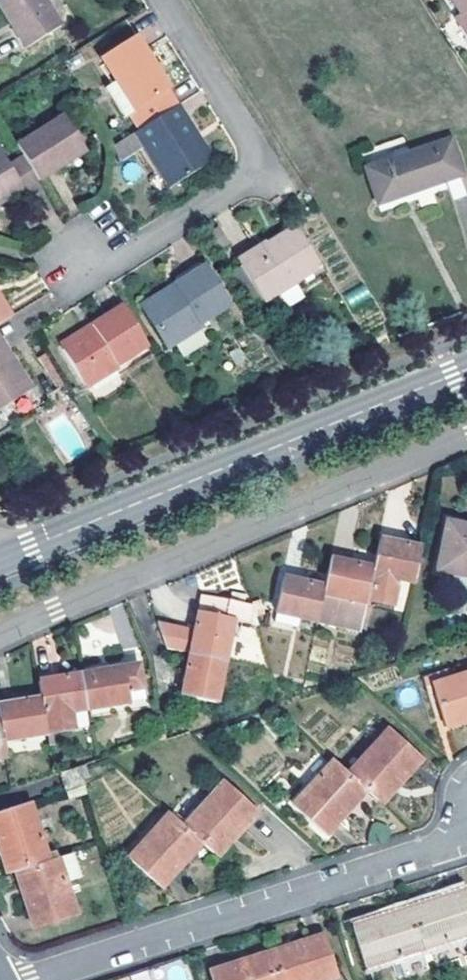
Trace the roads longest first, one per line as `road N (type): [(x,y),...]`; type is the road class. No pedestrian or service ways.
road 1 (residential): [(0,635),(466,436)]
road 2 (secondary): [(466,369),(0,559)]
road 3 (residential): [(28,979),(458,840),(466,829)]
road 4 (residential): [(164,0),(253,142),(256,171),(136,251),(73,260)]

